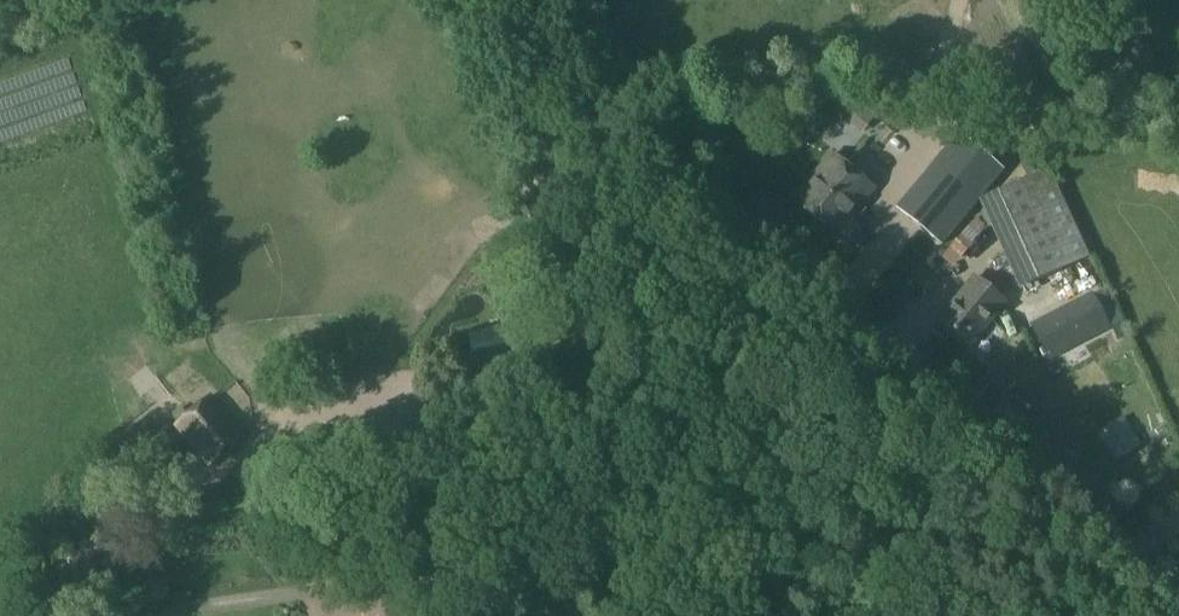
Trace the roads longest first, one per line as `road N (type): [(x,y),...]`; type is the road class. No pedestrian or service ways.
road 1 (unclassified): [(1178,615),(1003,441),(865,329)]
road 2 (track): [(865,329),(722,216),(598,134)]
road 3 (track): [(598,134),(525,0)]

